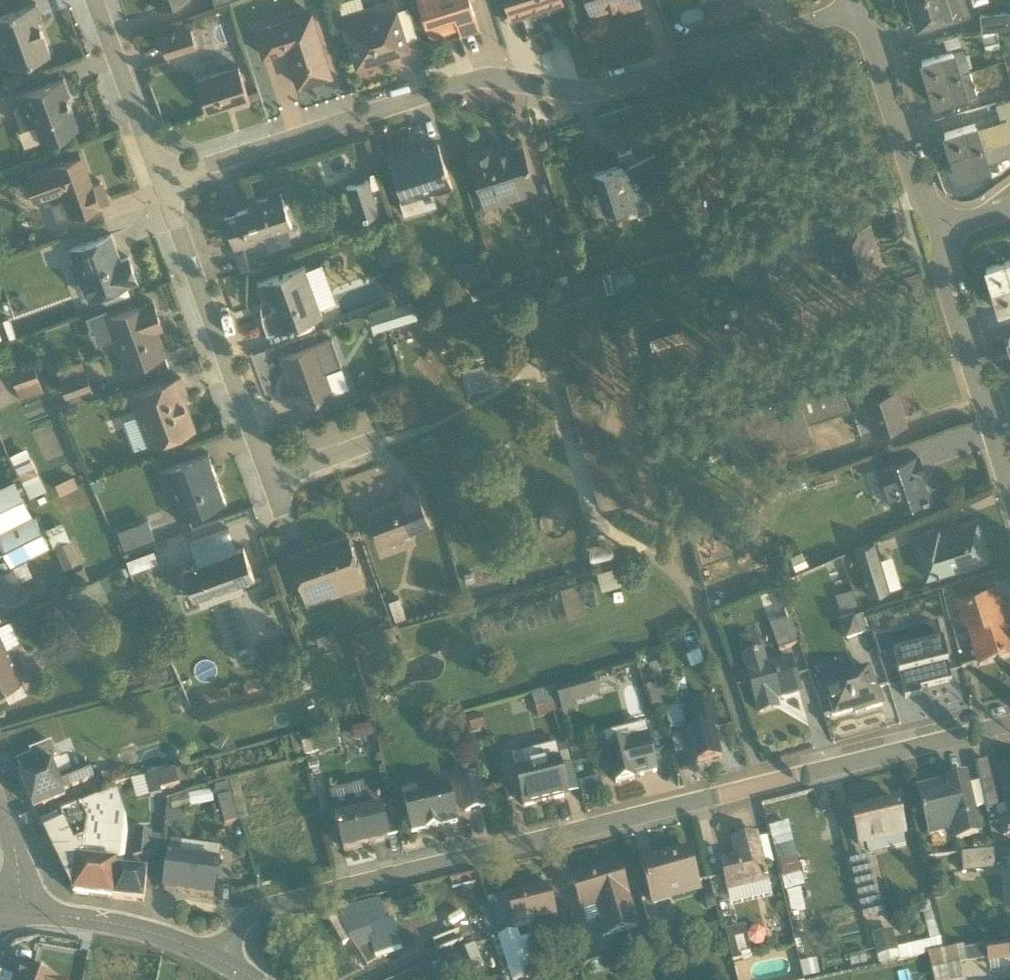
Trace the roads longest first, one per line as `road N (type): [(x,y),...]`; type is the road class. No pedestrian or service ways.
road 1 (residential): [(224,961),(252,915),(290,902),(1009,724)]
road 2 (residential): [(855,9),(597,88),(475,79),(161,179)]
road 3 (residential): [(161,179),(269,478)]
road 4 (residential): [(1009,483),(945,273),(942,232)]
road 5 (residential): [(942,232),(918,191),(872,40),(855,9)]
road 6 (residential): [(224,961),(133,928),(1,909)]
road 7 (residential): [(94,0),(161,179)]

